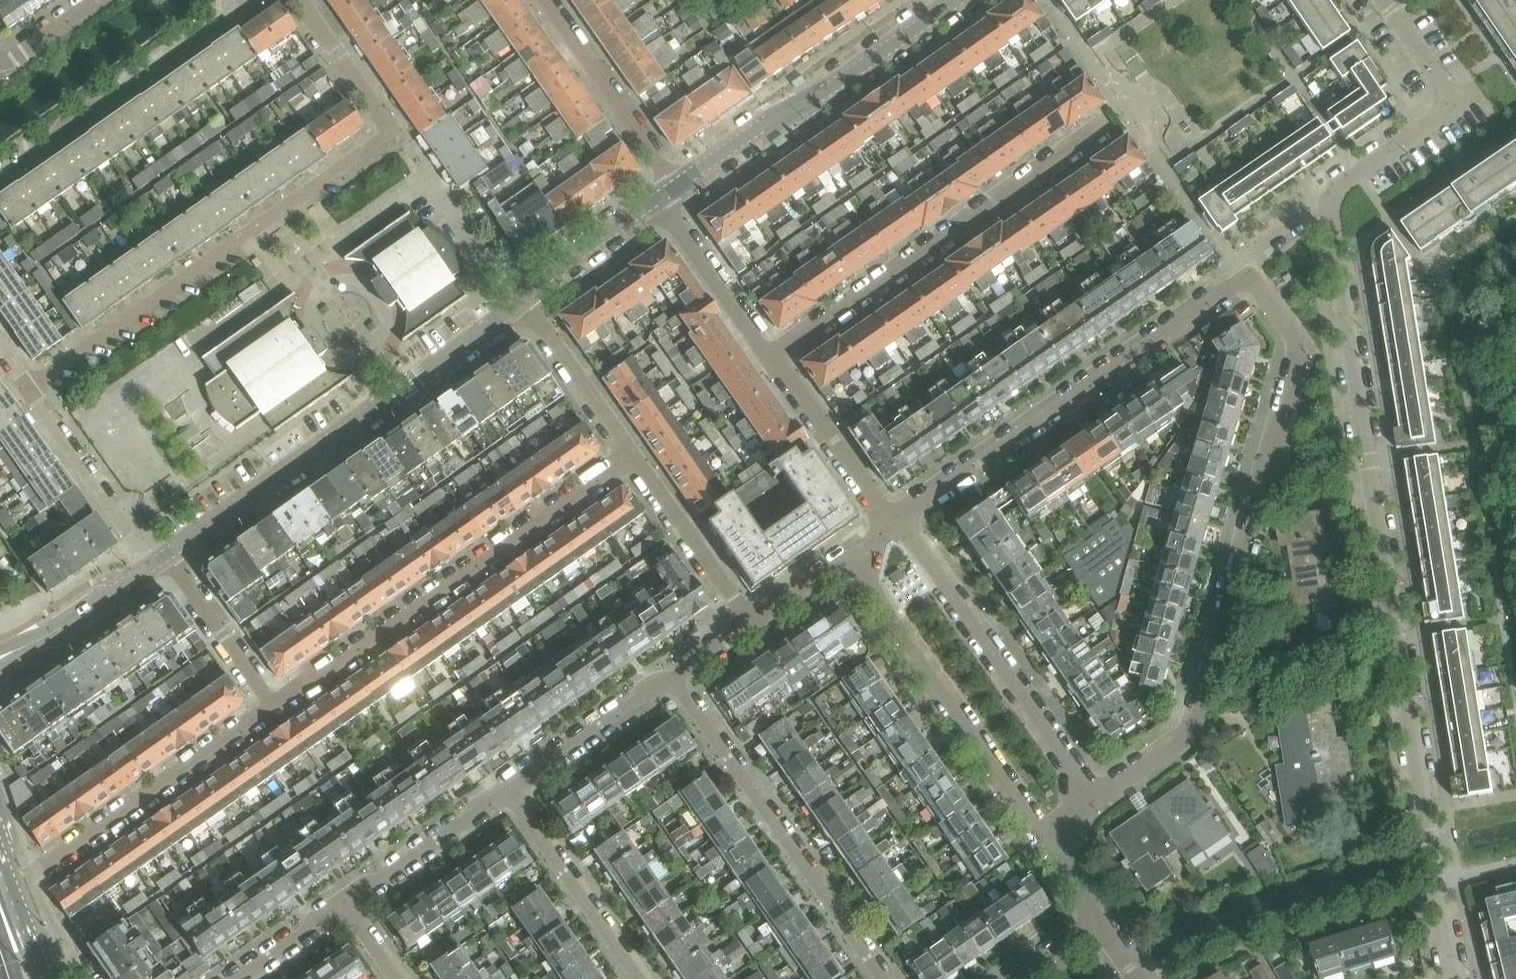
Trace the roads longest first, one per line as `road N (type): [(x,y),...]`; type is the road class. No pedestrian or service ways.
road 1 (residential): [(1439,886),(1332,203)]
road 2 (residential): [(29,387),(393,130),(301,0)]
road 3 (residential): [(1097,798),(1183,738),(1193,721),(1298,366),(1294,339),(1249,278)]
road 4 (residential): [(166,555),(522,302)]
road 5 (residential): [(274,703),(631,454)]
road 6 (residential): [(907,518),(1249,278)]
road 7 (residential): [(768,357),(1104,125)]
road 8 (residential): [(71,956),(31,875),(274,703)]
road 9 (residential): [(890,978),(678,676)]
road 10 (residential): [(675,186),(961,0)]
road 11 (residential): [(1097,798),(907,518)]
road 12 (residential): [(858,553),(903,635),(1042,835)]
road 13 (residential): [(0,179),(47,146),(63,122),(119,95),(254,0)]
road 14 (residential): [(1332,203),(1342,184),(1455,106),(1383,0)]
road 15 (residential): [(640,978),(509,786)]
road 16 (residential): [(675,186),(543,0)]
road 17 (residential): [(150,566),(29,387)]
road 18 (residential): [(895,526),(768,357)]
road 19 (residential): [(752,625),(631,454)]
road 20 (residential): [(509,786),(678,676)]
road 21 (residential): [(347,905),(509,786)]
road 22 (residential): [(768,357),(656,199)]
road 23 (residential): [(631,454),(522,302)]
road 24 (residential): [(274,703),(166,555)]
road 25 (residential): [(0,655),(67,625),(150,566)]
road 26 (residential): [(522,302),(656,199)]
road 27 (residential): [(522,302),(431,180)]
road 28 (residential): [(237,978),(347,905)]
road 29 (residential): [(858,553),(752,625)]
road 30 (residential): [(1249,278),(1249,251),(1332,203)]

